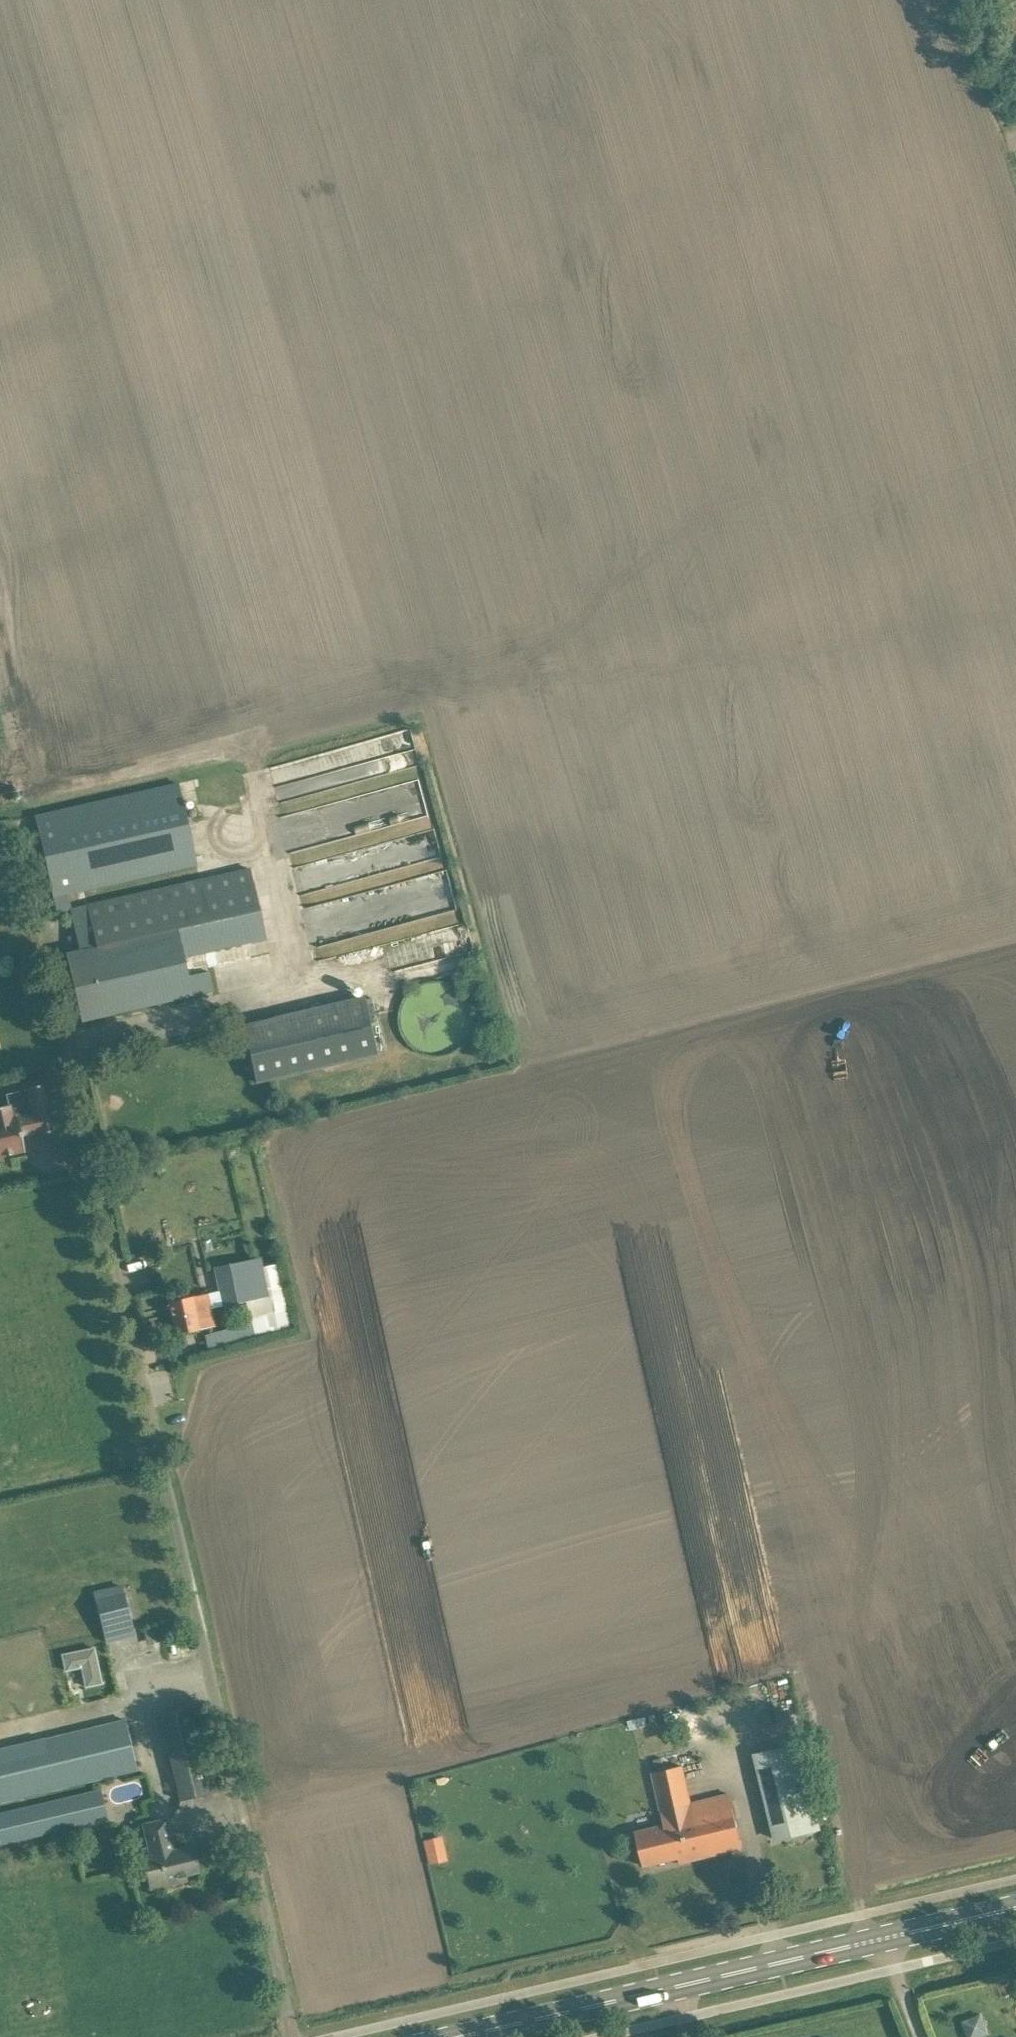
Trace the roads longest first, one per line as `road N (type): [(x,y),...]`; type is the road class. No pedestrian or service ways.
road 1 (primary): [(469,2036),(1015,1909)]

